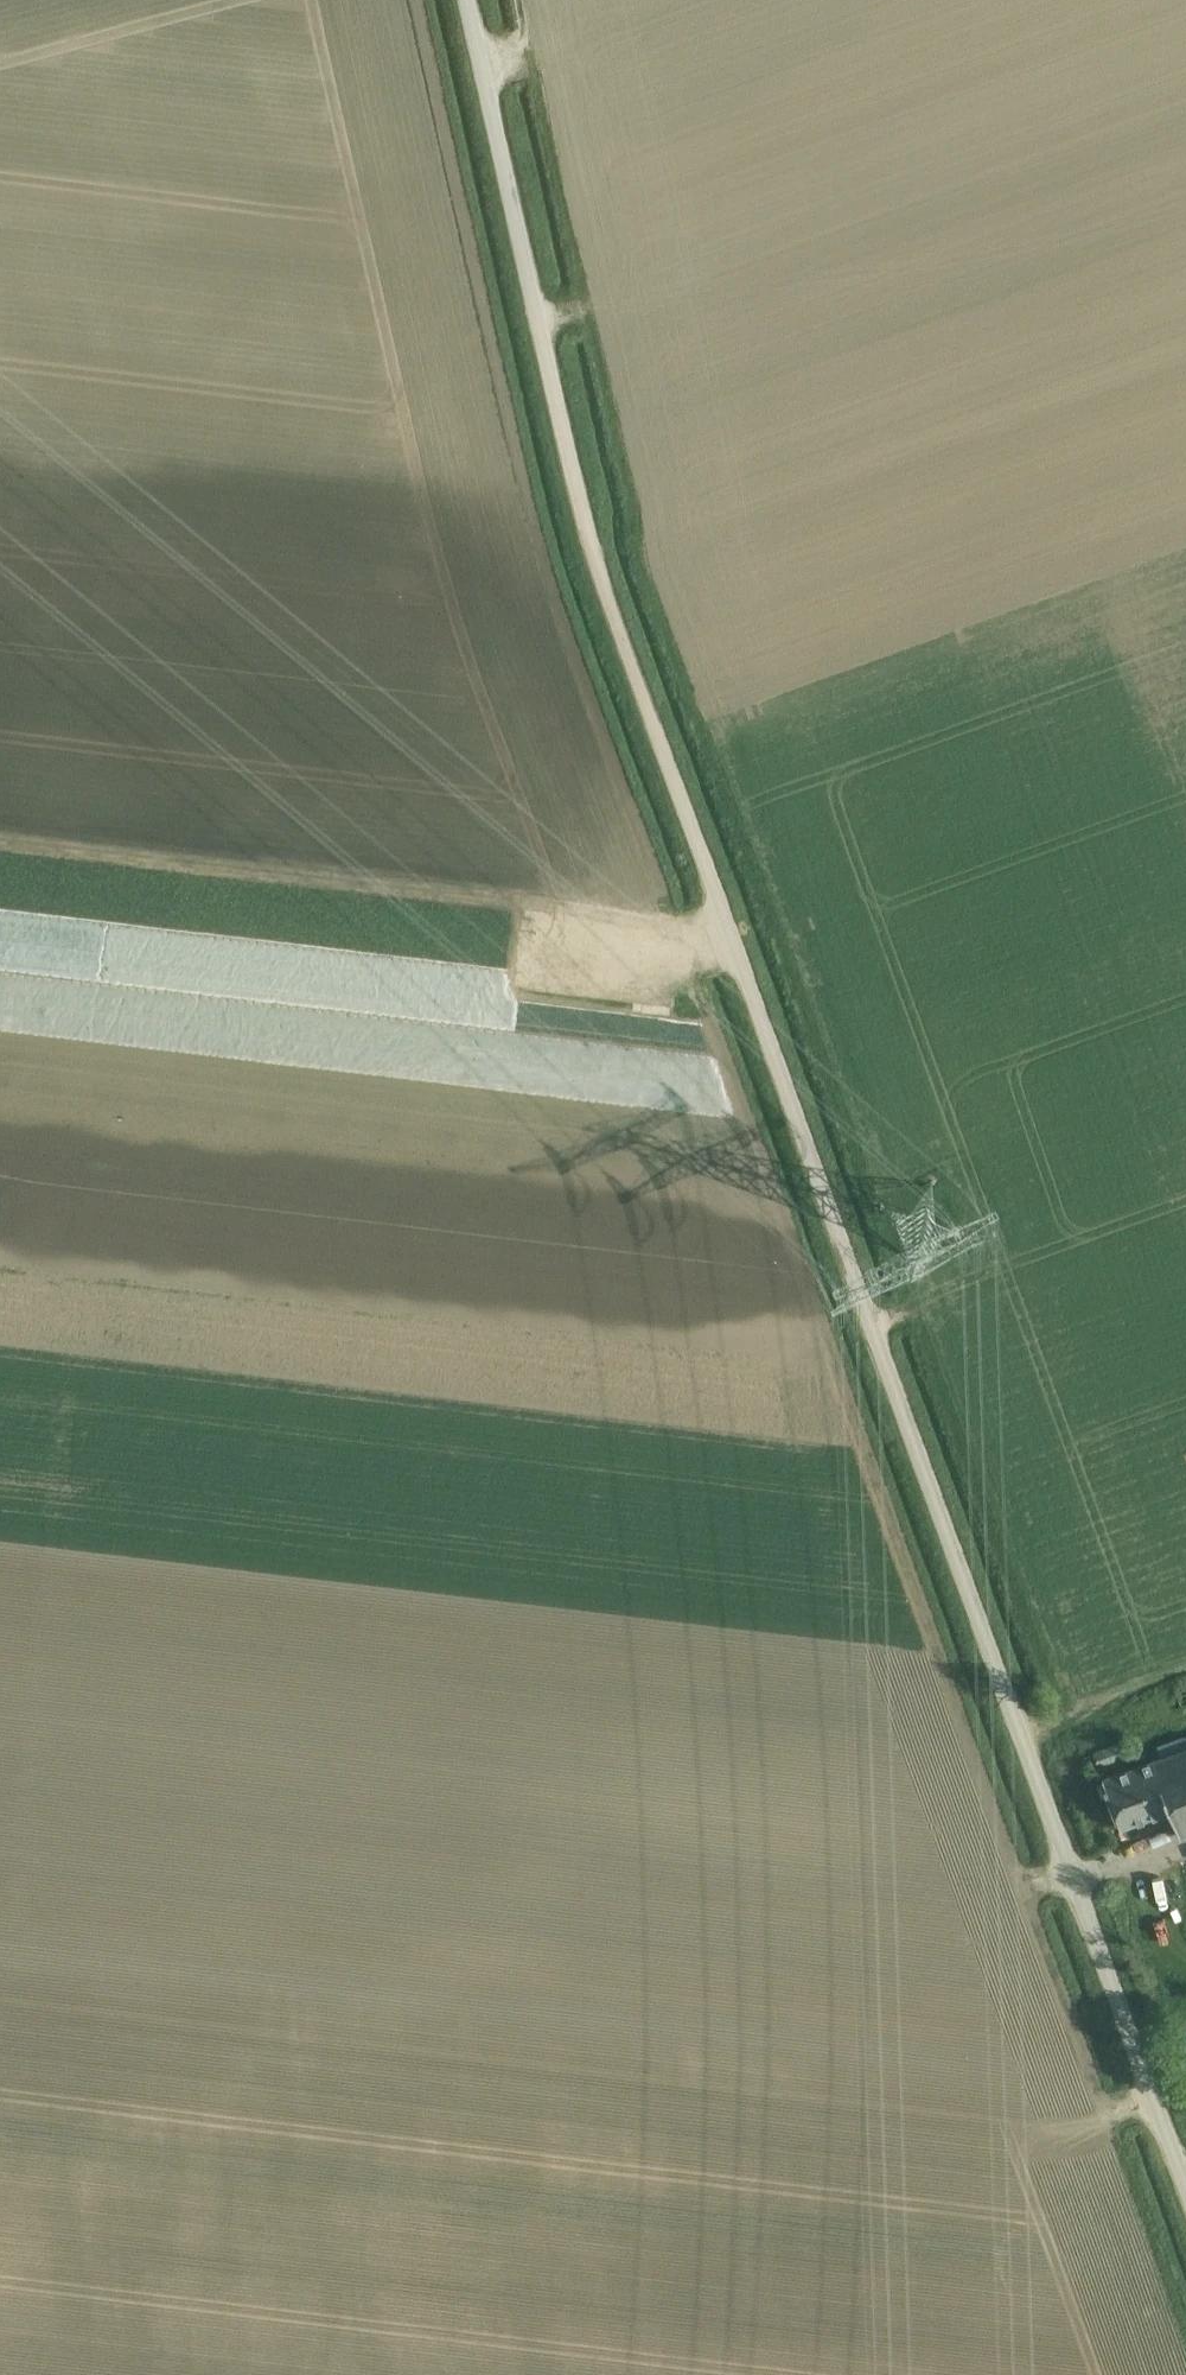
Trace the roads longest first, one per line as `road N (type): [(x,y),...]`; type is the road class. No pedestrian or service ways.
road 1 (unclassified): [(1185,2191),(594,555),(467,0)]
road 2 (track): [(723,915),(668,921),(0,840)]

